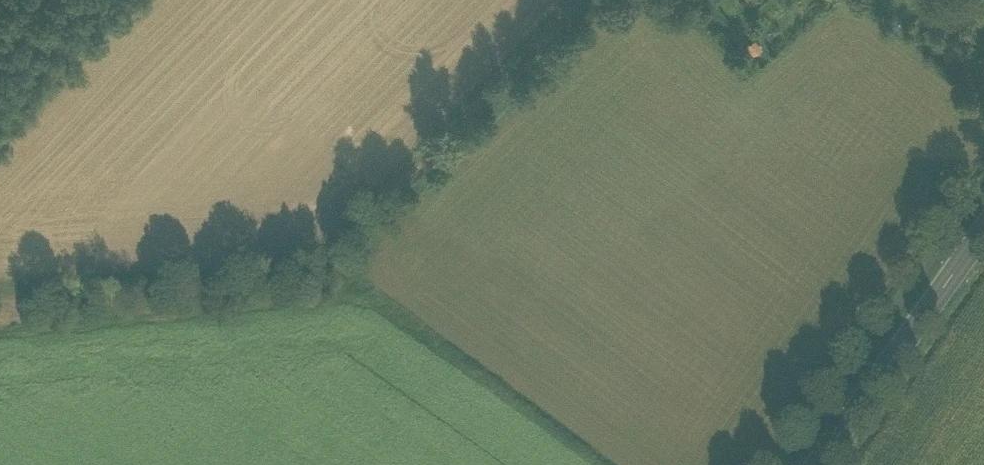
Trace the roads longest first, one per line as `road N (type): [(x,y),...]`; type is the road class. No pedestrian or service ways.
road 1 (tertiary): [(812,464),(983,221)]

